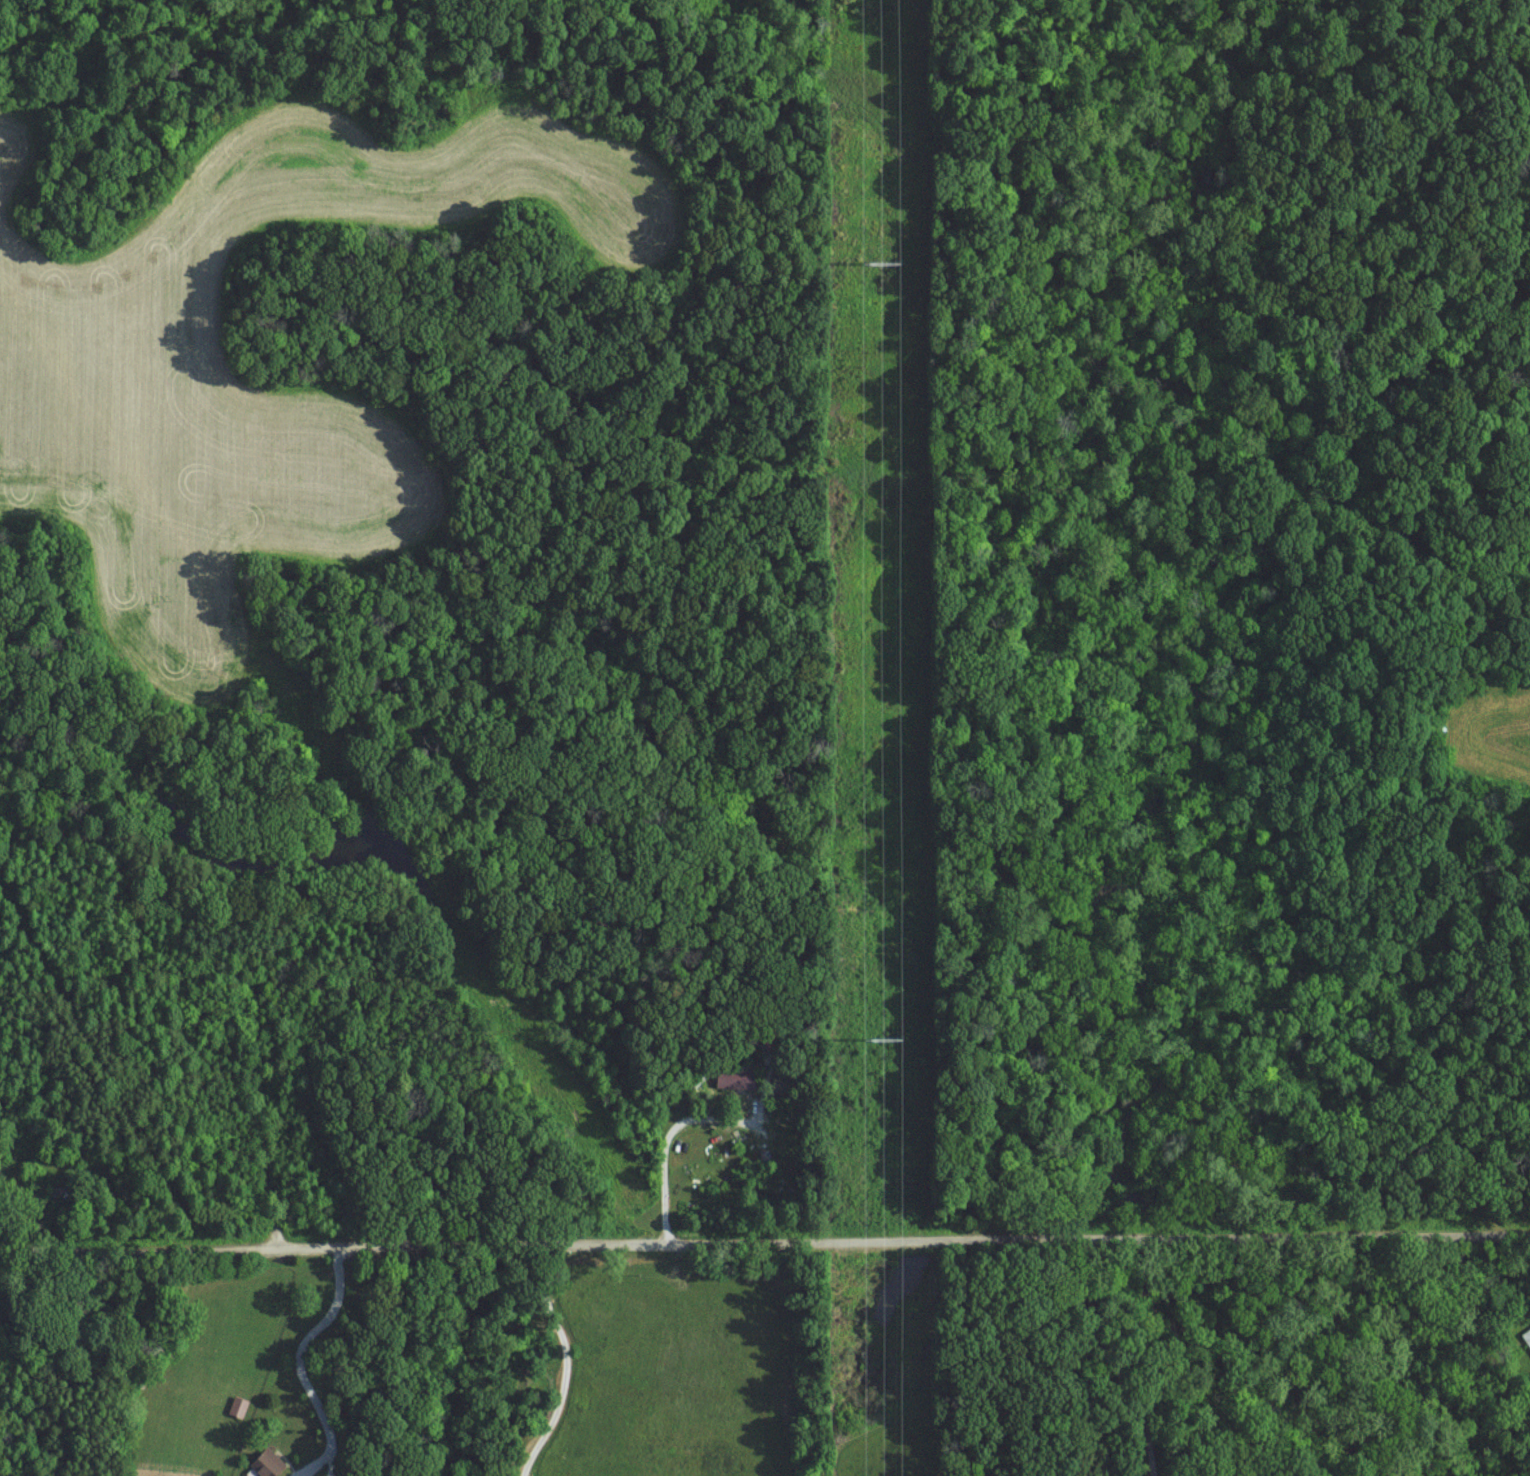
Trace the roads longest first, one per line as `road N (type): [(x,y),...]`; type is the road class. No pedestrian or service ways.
road 1 (residential): [(0,1268),(342,1246),(1529,1234)]

